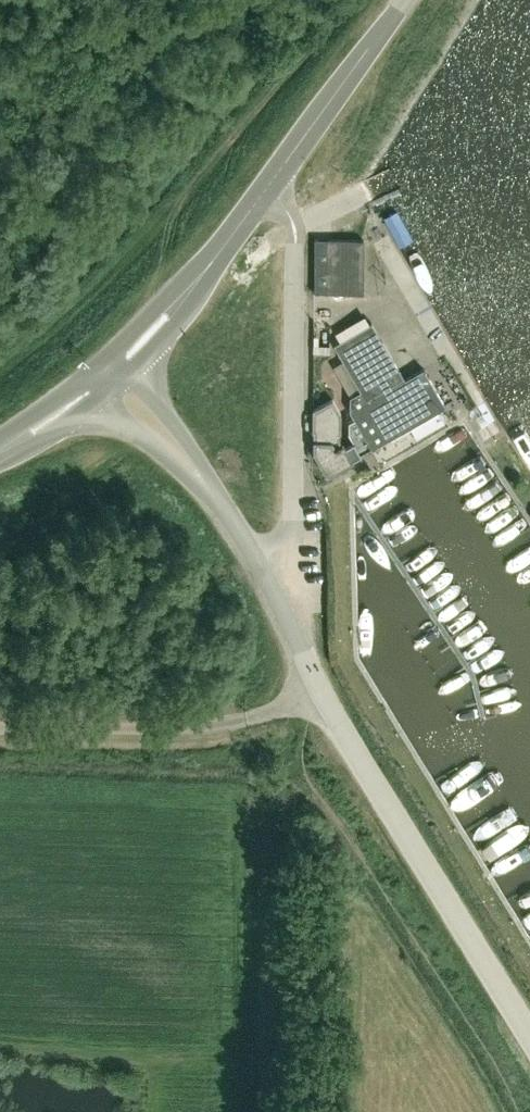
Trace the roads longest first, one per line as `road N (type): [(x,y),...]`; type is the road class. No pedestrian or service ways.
road 1 (unclassified): [(252,551),(284,535),(293,520),(295,235),(268,186)]
road 2 (unclassified): [(529,1035),(371,779)]
road 3 (unclassified): [(252,551),(371,779)]
road 4 (unclassified): [(111,375),(268,186)]
road 5 (unclassified): [(268,186),(402,0)]
road 6 (unclassified): [(111,375),(252,551)]
road 7 (unclassified): [(0,450),(111,375)]

